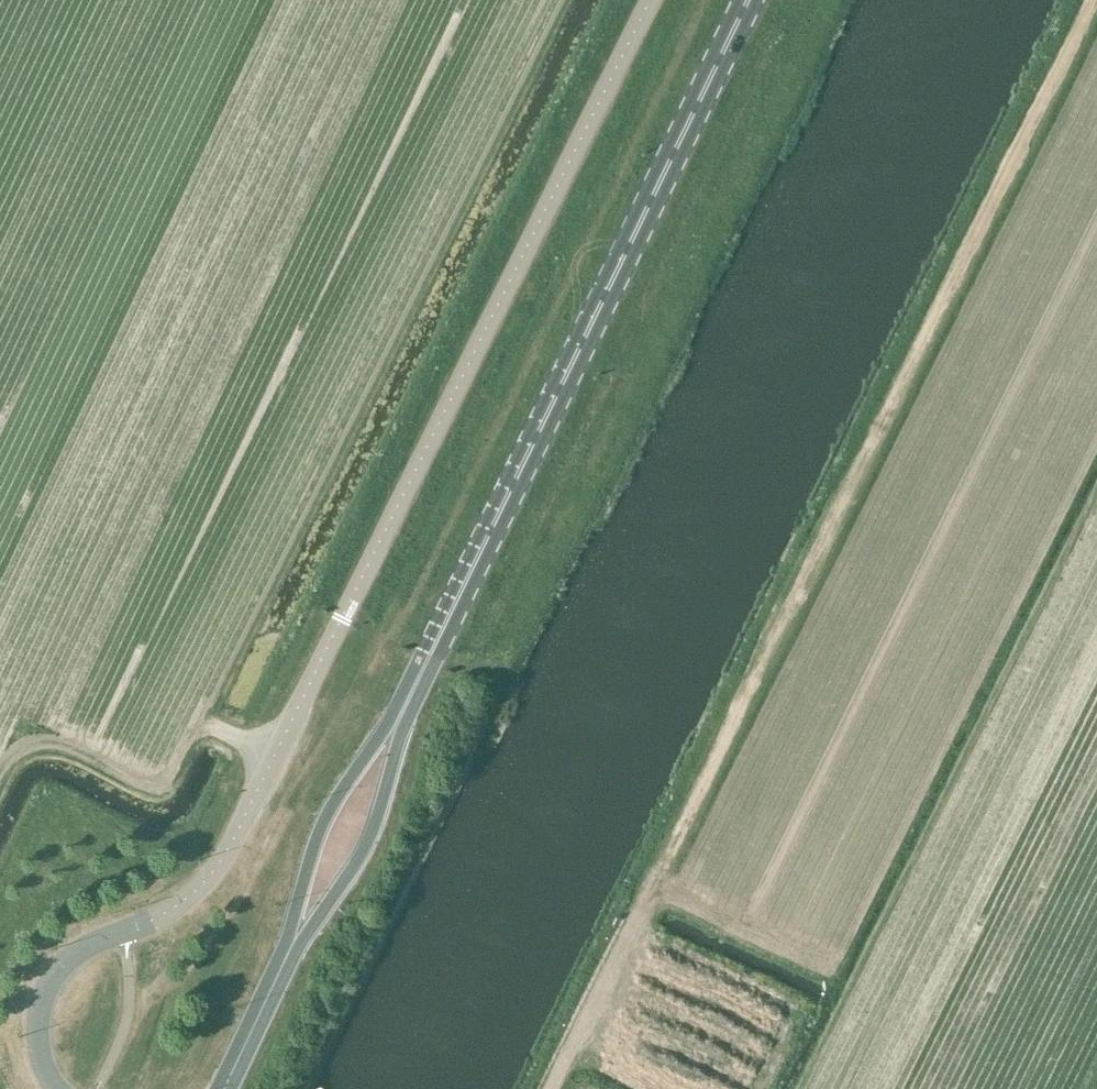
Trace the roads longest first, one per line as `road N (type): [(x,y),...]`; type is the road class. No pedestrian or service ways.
road 1 (track): [(1091,0),(635,935)]
road 2 (primary): [(403,710),(748,0)]
road 3 (unclassified): [(650,0),(341,617)]
road 4 (unclassified): [(56,1088),(37,1032),(49,981),(86,946),(168,912),(212,872),(341,617)]
road 5 (primary): [(294,939),(315,922),(371,836),(403,710)]
road 6 (primary): [(403,710),(322,824),(294,939)]
road 7 (unclassified): [(557,1088),(635,935)]
road 8 (primary): [(223,1088),(294,939)]

